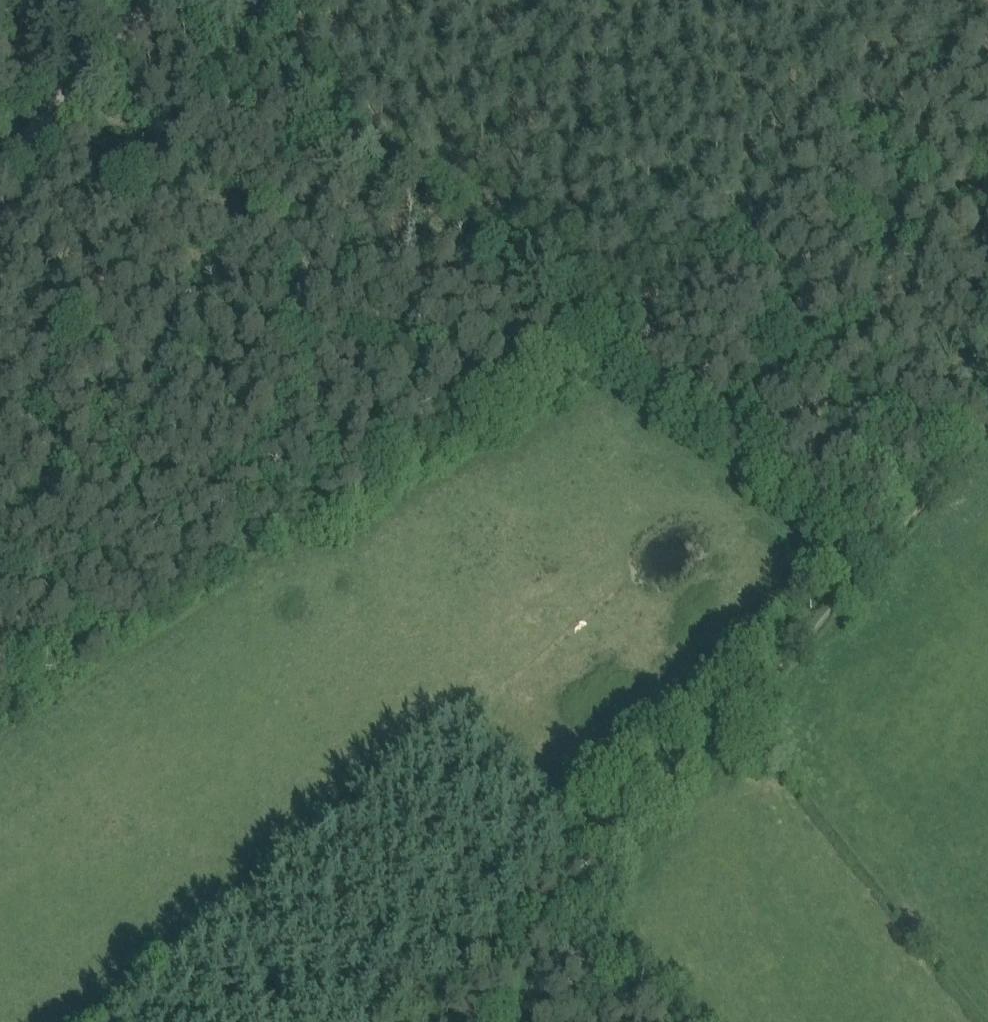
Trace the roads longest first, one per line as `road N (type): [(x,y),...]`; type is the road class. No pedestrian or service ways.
road 1 (track): [(0,157),(144,0)]

